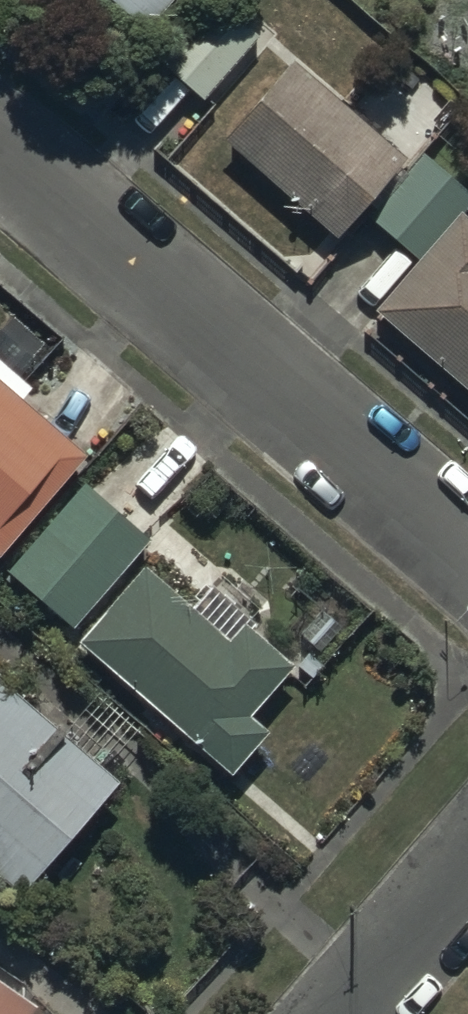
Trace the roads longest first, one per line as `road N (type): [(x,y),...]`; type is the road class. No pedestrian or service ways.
road 1 (residential): [(467,550),(156,240),(0,148)]
road 2 (residential): [(336,1013),(467,861)]

